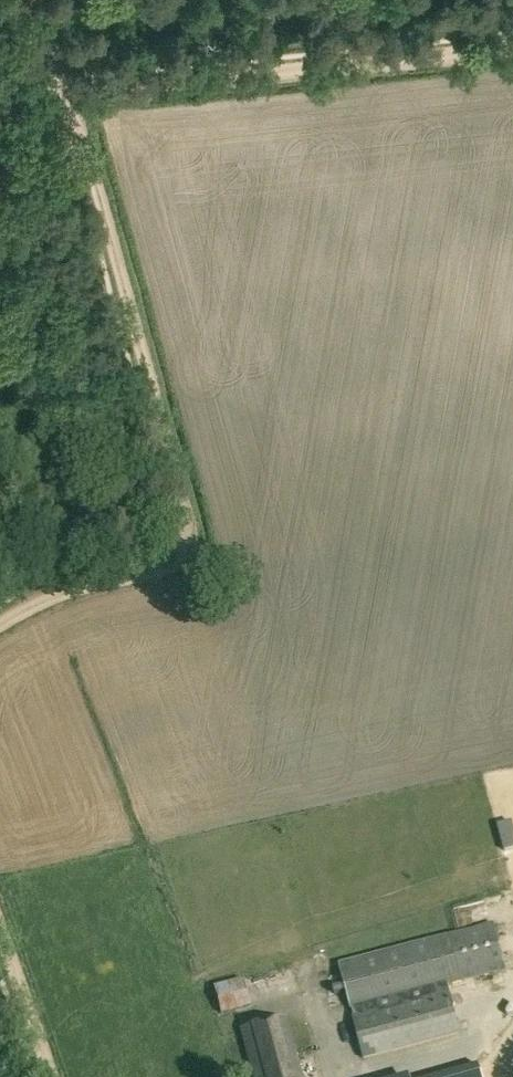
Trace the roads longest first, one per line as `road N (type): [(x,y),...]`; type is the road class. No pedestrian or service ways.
road 1 (track): [(0,627),(181,562),(180,515),(60,78)]
road 2 (track): [(512,49),(0,114)]
road 3 (track): [(49,1076),(0,939)]

